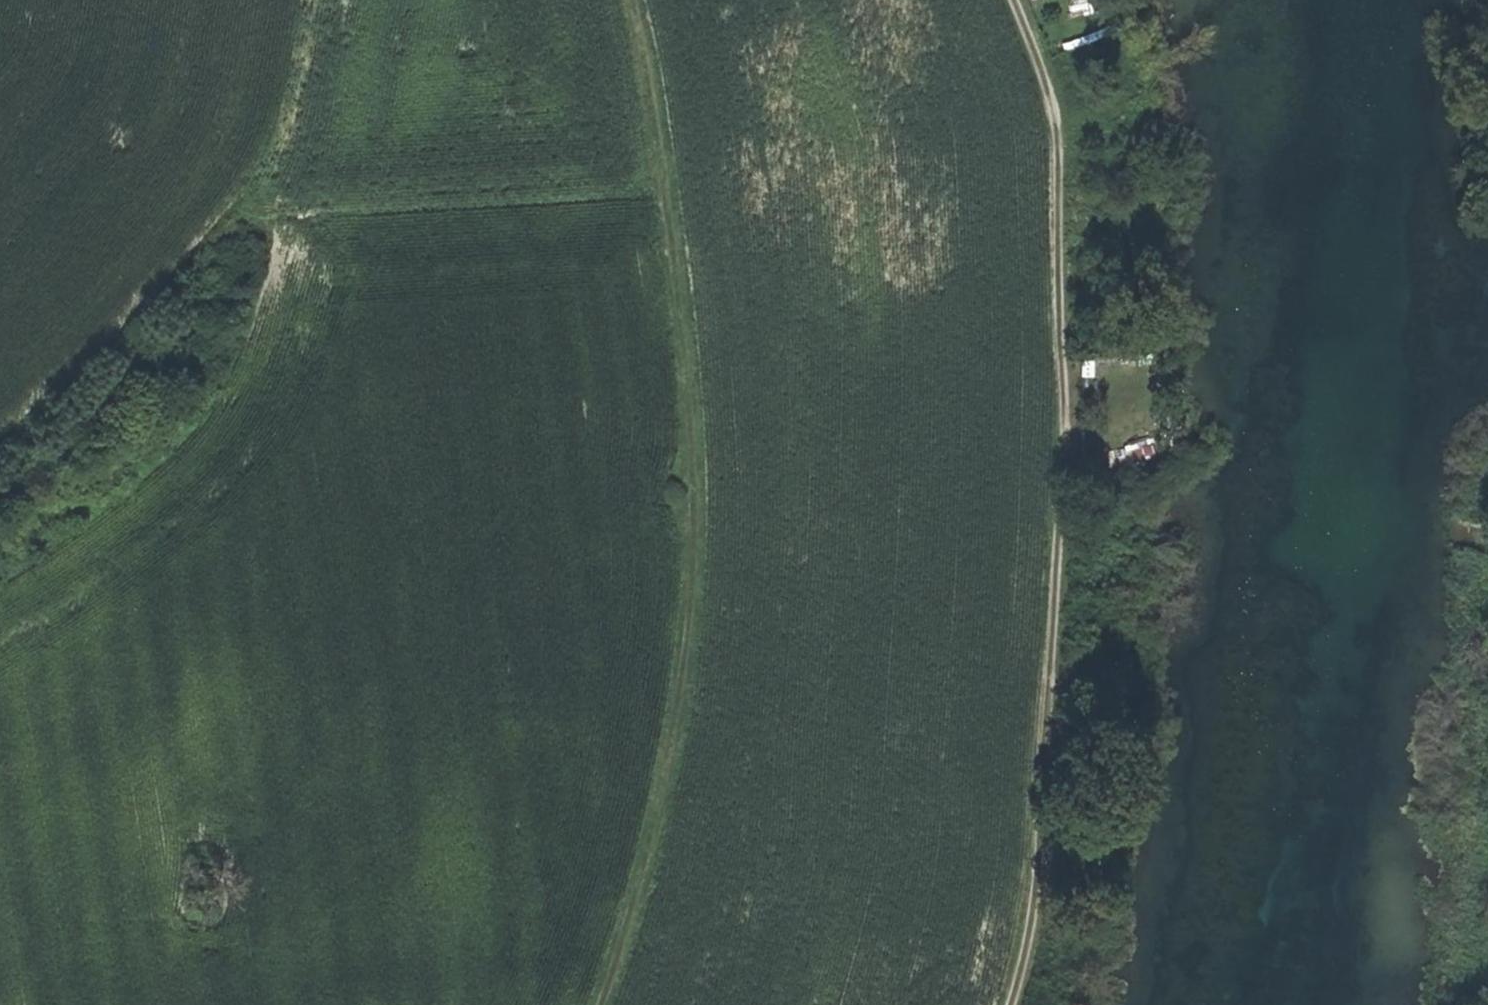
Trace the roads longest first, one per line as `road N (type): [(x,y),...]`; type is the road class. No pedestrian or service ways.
road 1 (track): [(599,1004),(643,863),(676,706),(693,531),(688,404),(668,226),(628,0)]
road 2 (track): [(1010,1004),(1037,878),(1059,526),(1061,340),(1056,128),(1015,0)]

